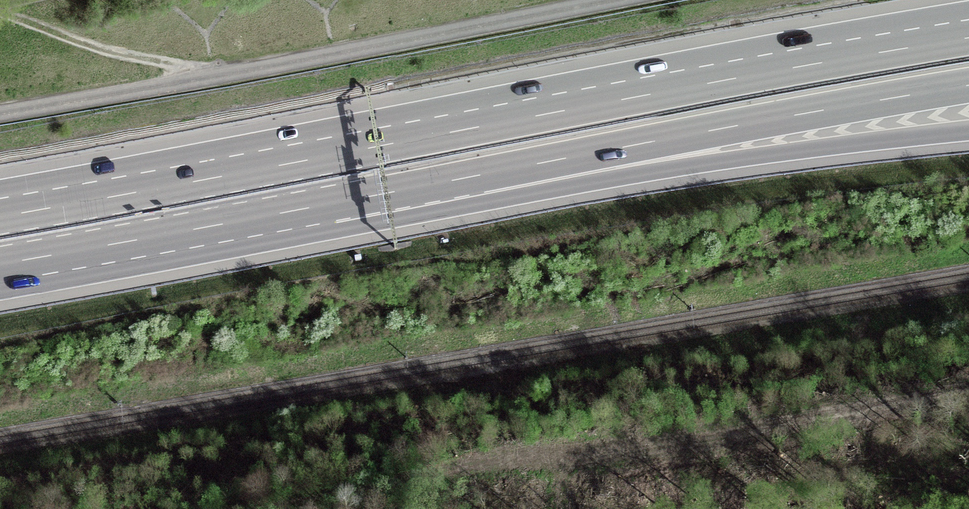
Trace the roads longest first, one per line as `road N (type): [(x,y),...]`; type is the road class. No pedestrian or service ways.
road 1 (motorway): [(968,38),(0,215)]
road 2 (motorway): [(0,264),(508,171)]
road 3 (motorway): [(508,171),(968,86)]
road 4 (motorway): [(508,171),(968,131)]
road 5 (track): [(202,78),(0,17)]
road 6 (unclassified): [(202,78),(0,113)]

